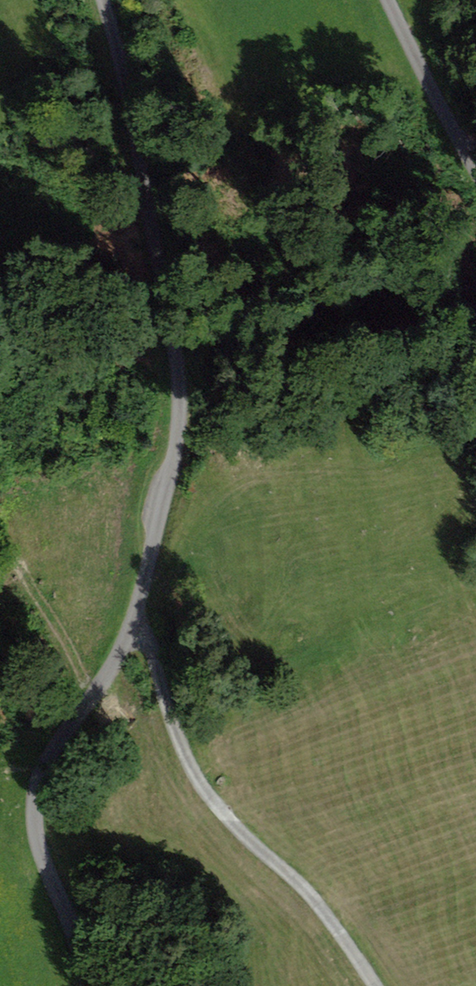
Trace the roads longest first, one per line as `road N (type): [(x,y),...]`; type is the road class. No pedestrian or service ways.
road 1 (unclassified): [(93,985),(36,857),(44,786),(133,607),(169,468),(86,0)]
road 2 (track): [(381,985),(312,887),(209,792),(190,748),(166,566),(145,559)]
road 3 (unclassified): [(388,0),(475,186)]

